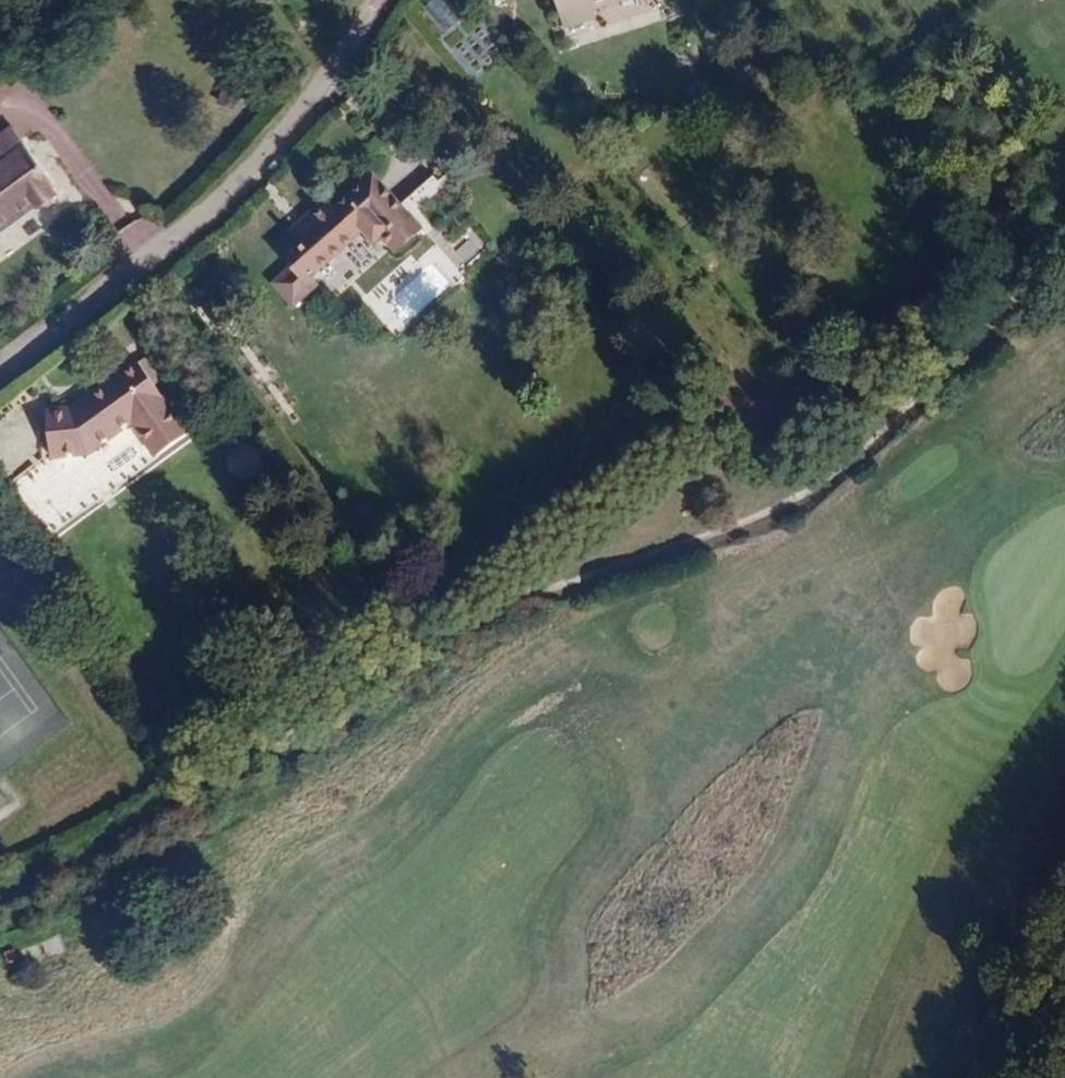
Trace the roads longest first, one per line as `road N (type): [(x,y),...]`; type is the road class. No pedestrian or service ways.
road 1 (track): [(1064,244),(800,488),(455,631),(189,800),(0,900)]
road 2 (residential): [(383,0),(248,178),(167,252),(0,373)]

